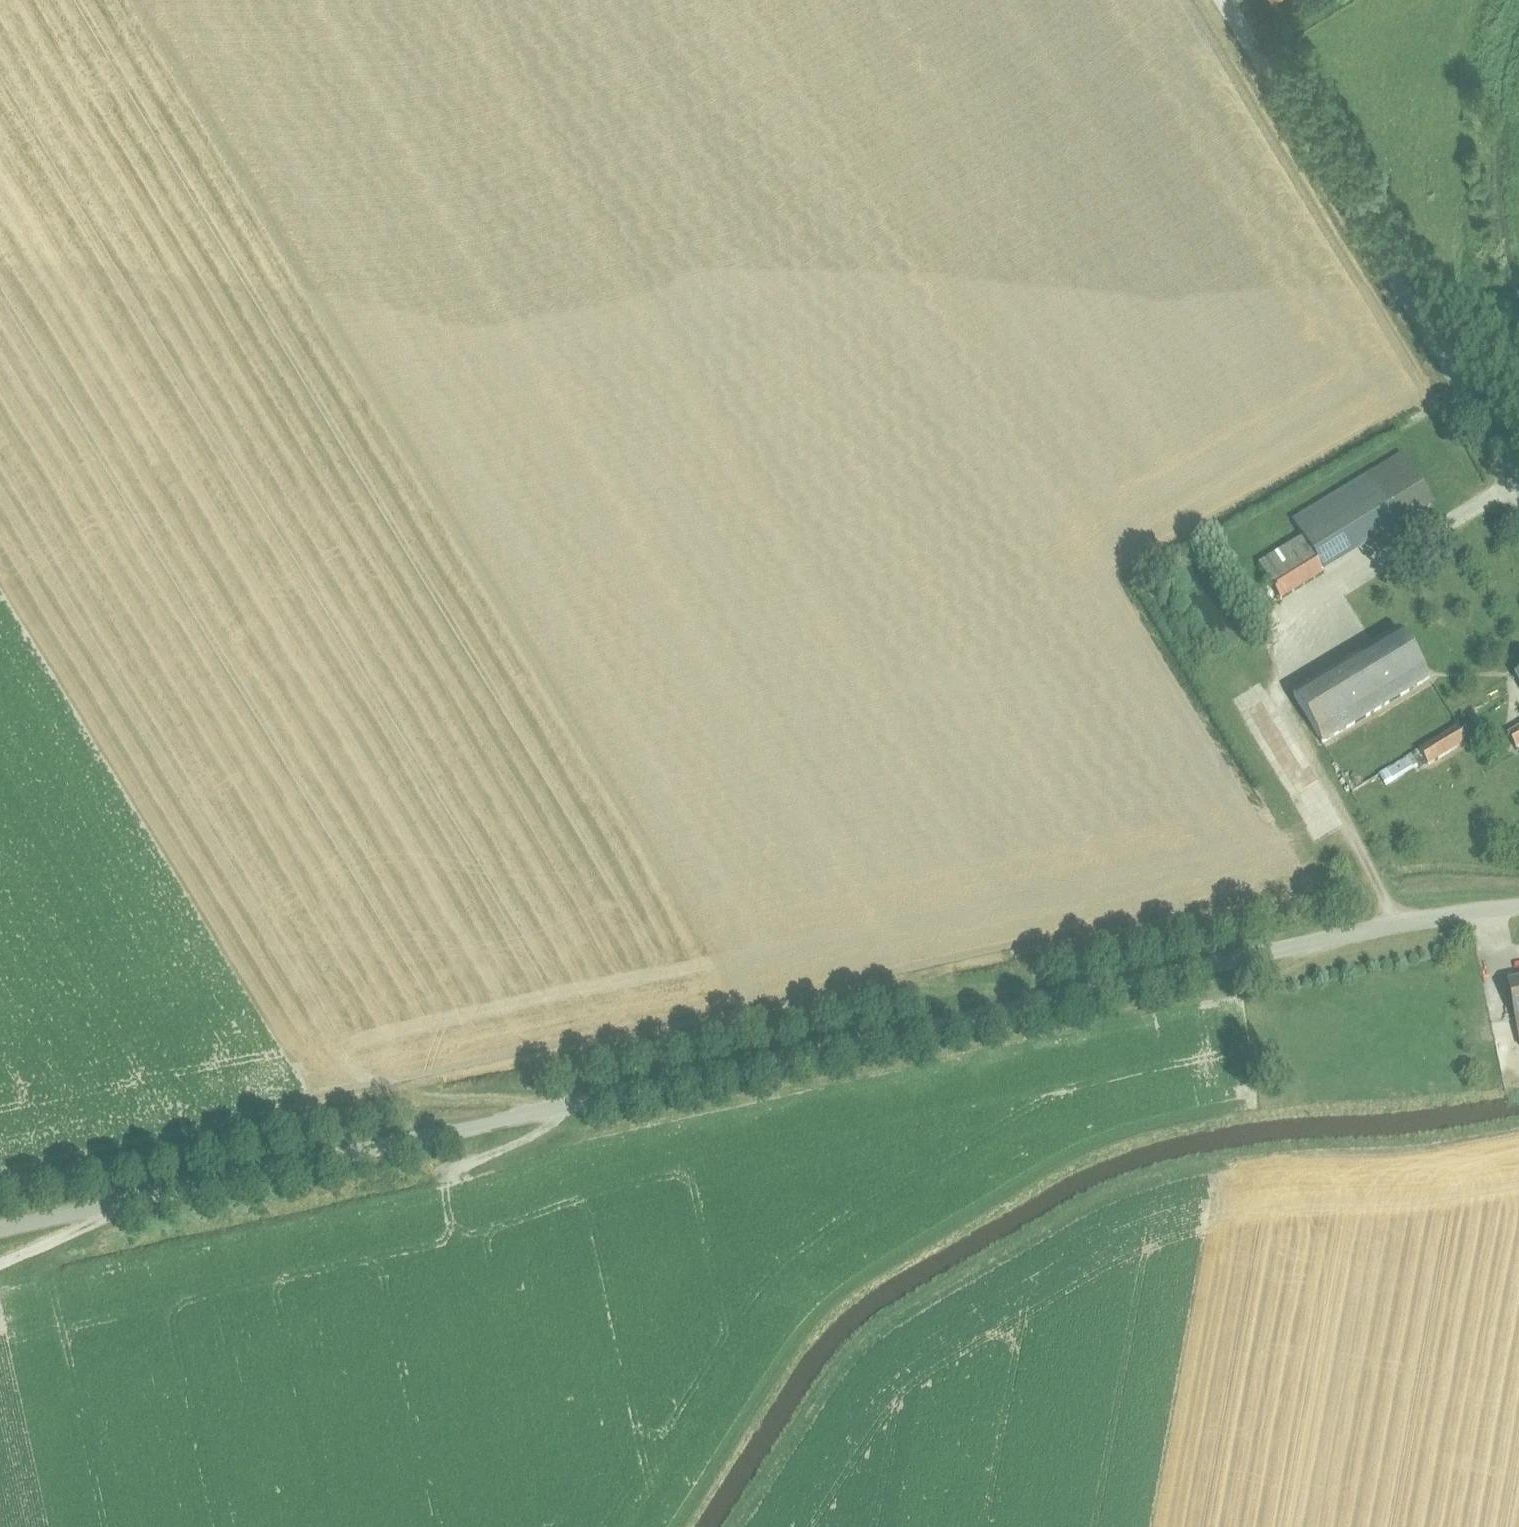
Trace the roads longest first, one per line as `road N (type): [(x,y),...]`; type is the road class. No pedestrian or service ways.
road 1 (unclassified): [(0,1231),(1400,923),(1518,908)]
road 2 (unclassified): [(1518,483),(1227,0)]

